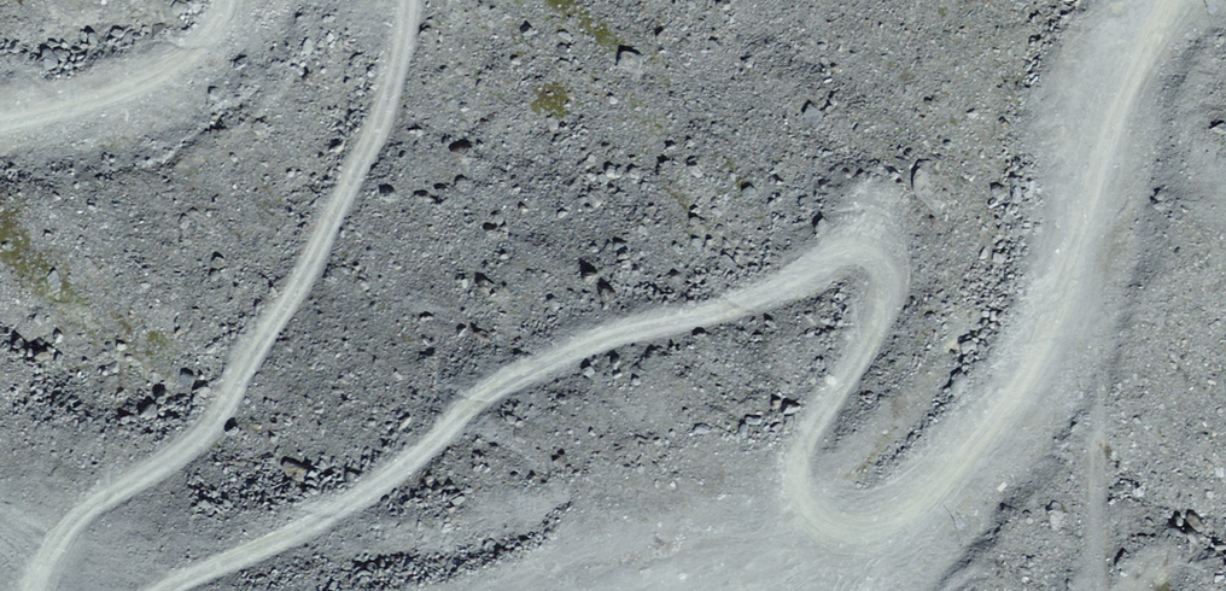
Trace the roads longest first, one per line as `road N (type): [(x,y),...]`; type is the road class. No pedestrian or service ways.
road 1 (track): [(173,590),(314,529),(389,479),(493,390),(555,358),(771,294),(854,254),(878,259),(888,272),(887,297),(866,356),(797,471),(804,498),(822,519),(884,529),(971,457),(1060,329)]
road 2 (track): [(413,0),(379,141),(225,411),(170,458),(96,500),(48,548)]
road 3 (track): [(1169,0),(1126,72),(1092,170),(1060,329)]
road 4 (track): [(0,123),(147,80),(197,50),(233,0)]

